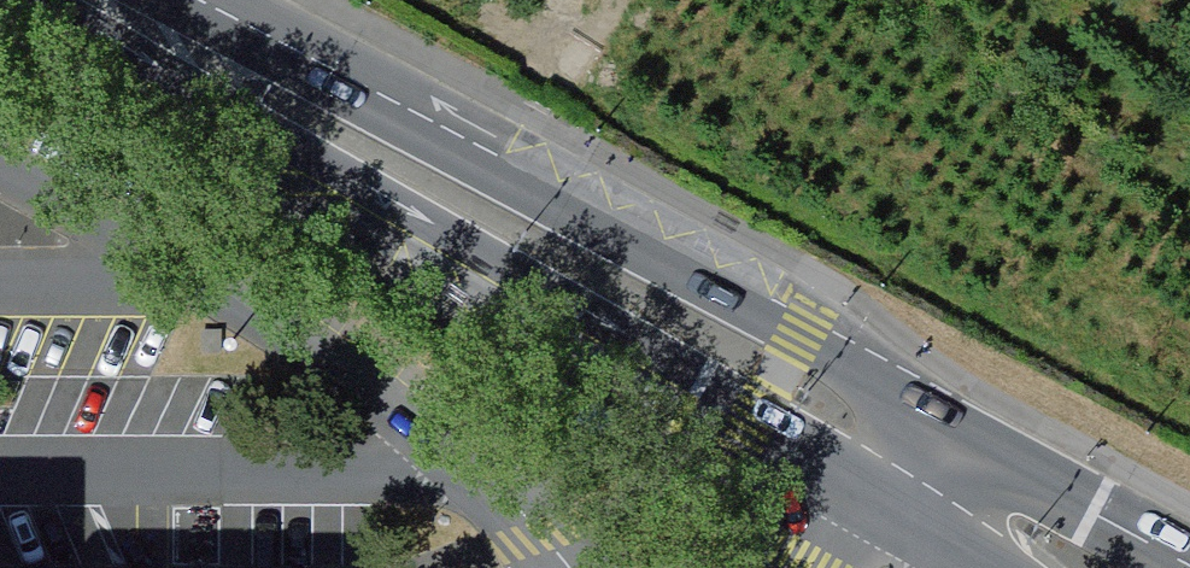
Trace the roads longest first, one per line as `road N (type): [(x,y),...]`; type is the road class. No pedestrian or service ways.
road 1 (secondary): [(25,0),(127,89),(928,525)]
road 2 (secondary): [(969,447),(800,342),(169,0)]
road 3 (secondary): [(1189,566),(969,447)]

